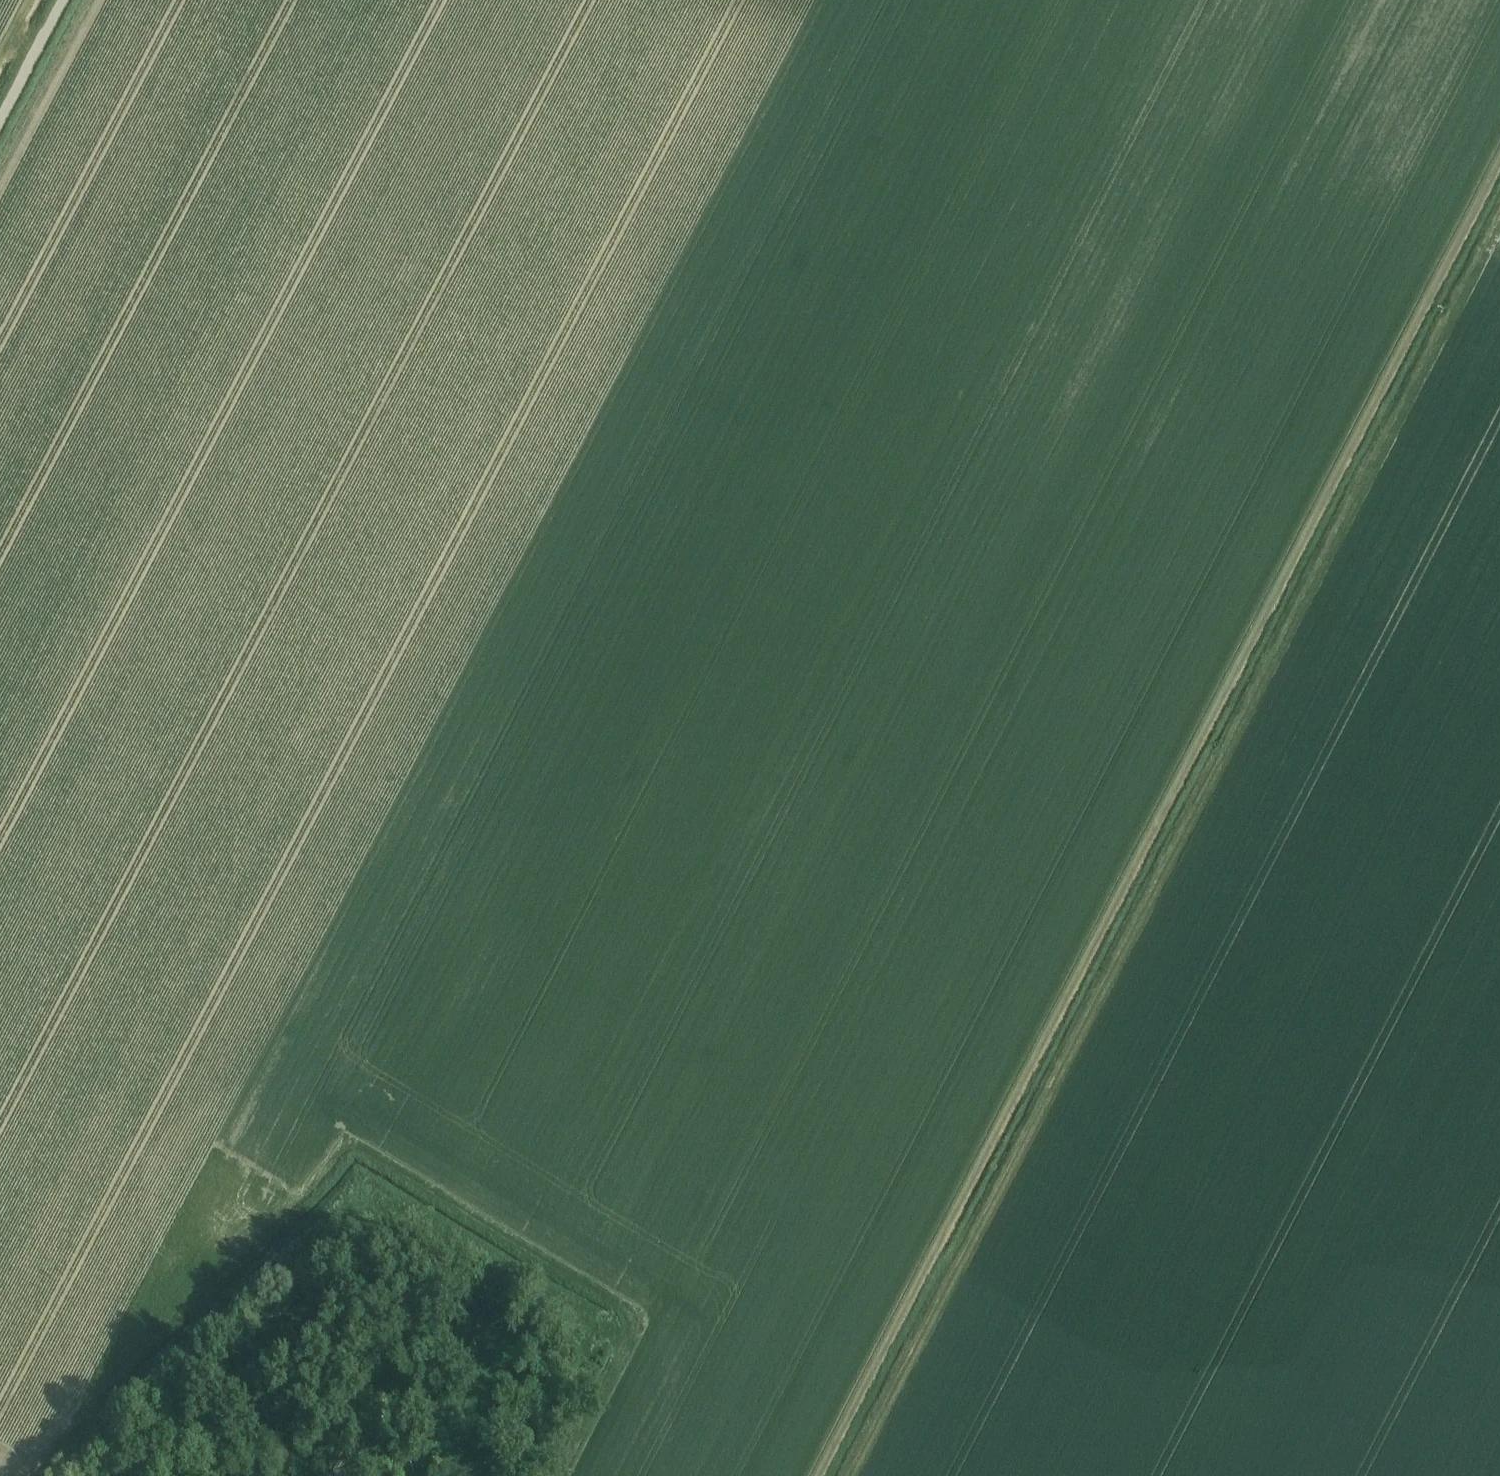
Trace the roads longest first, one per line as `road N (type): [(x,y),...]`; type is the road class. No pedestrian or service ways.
road 1 (track): [(558,1475),(636,1328)]
road 2 (track): [(0,125),(64,0)]

